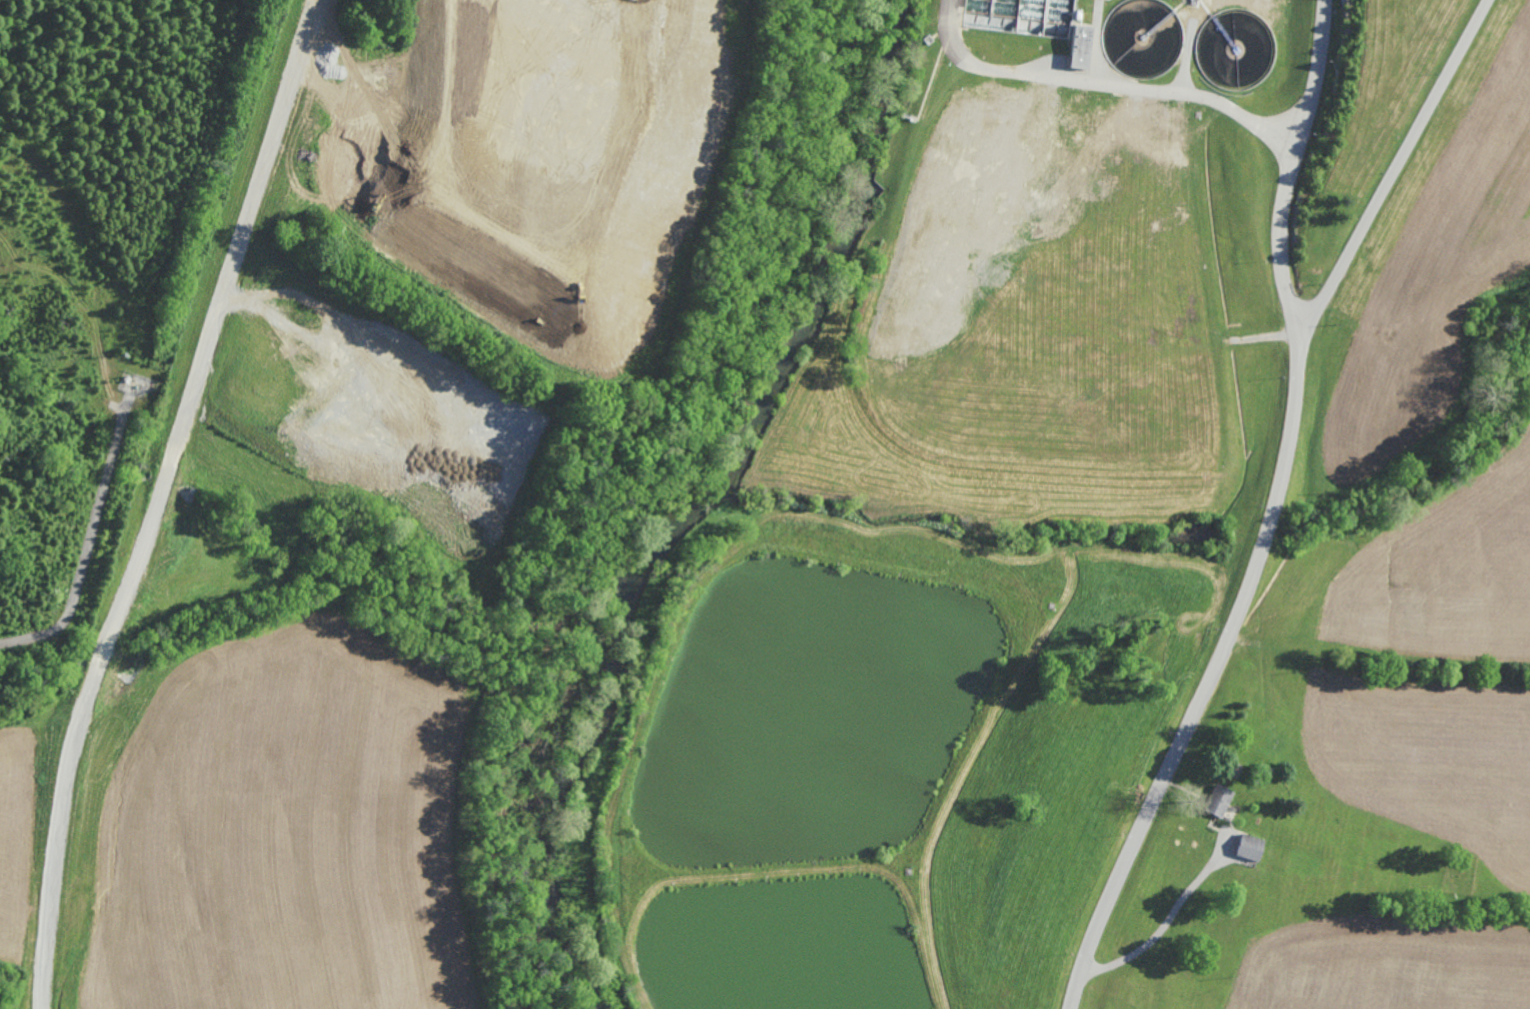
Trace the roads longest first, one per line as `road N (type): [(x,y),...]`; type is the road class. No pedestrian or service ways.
road 1 (track): [(0,234),(53,267),(85,303),(115,404),(125,408)]

